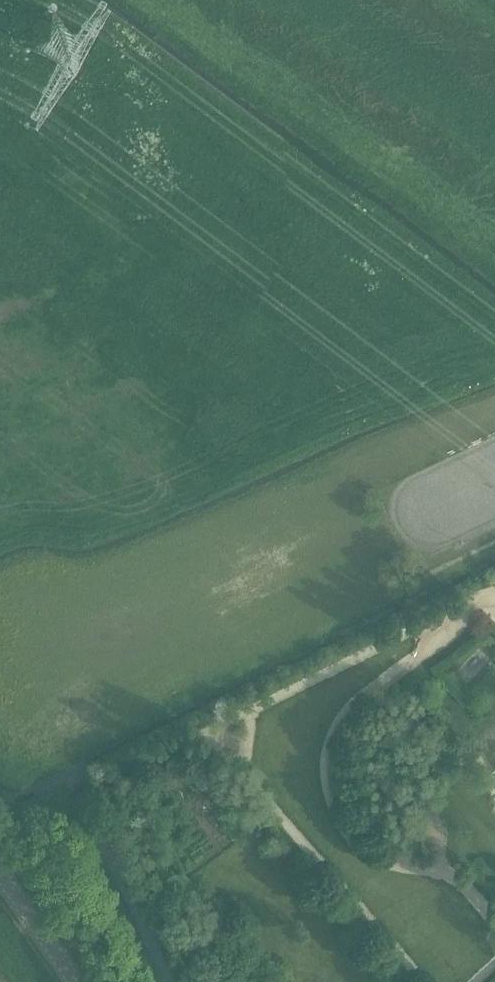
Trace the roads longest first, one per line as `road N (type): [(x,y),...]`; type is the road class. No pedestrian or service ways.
road 1 (unclassified): [(83,981),(0,857)]

